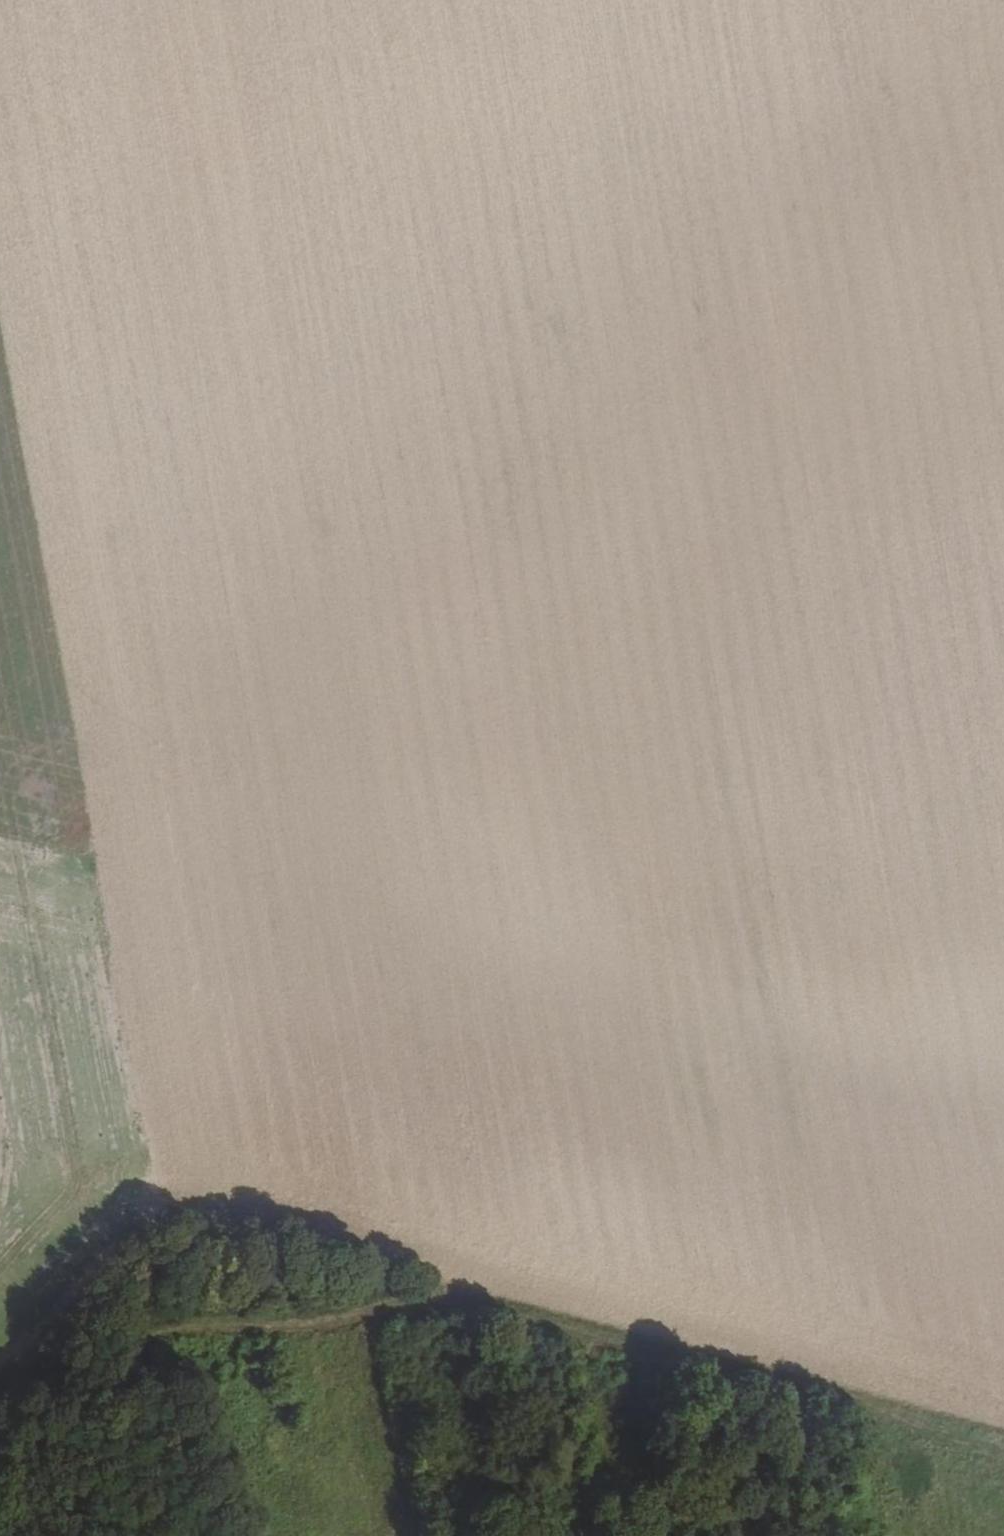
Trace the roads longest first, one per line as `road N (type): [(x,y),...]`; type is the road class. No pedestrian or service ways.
road 1 (track): [(1003,1435),(414,1299),(114,1344),(0,1385)]

